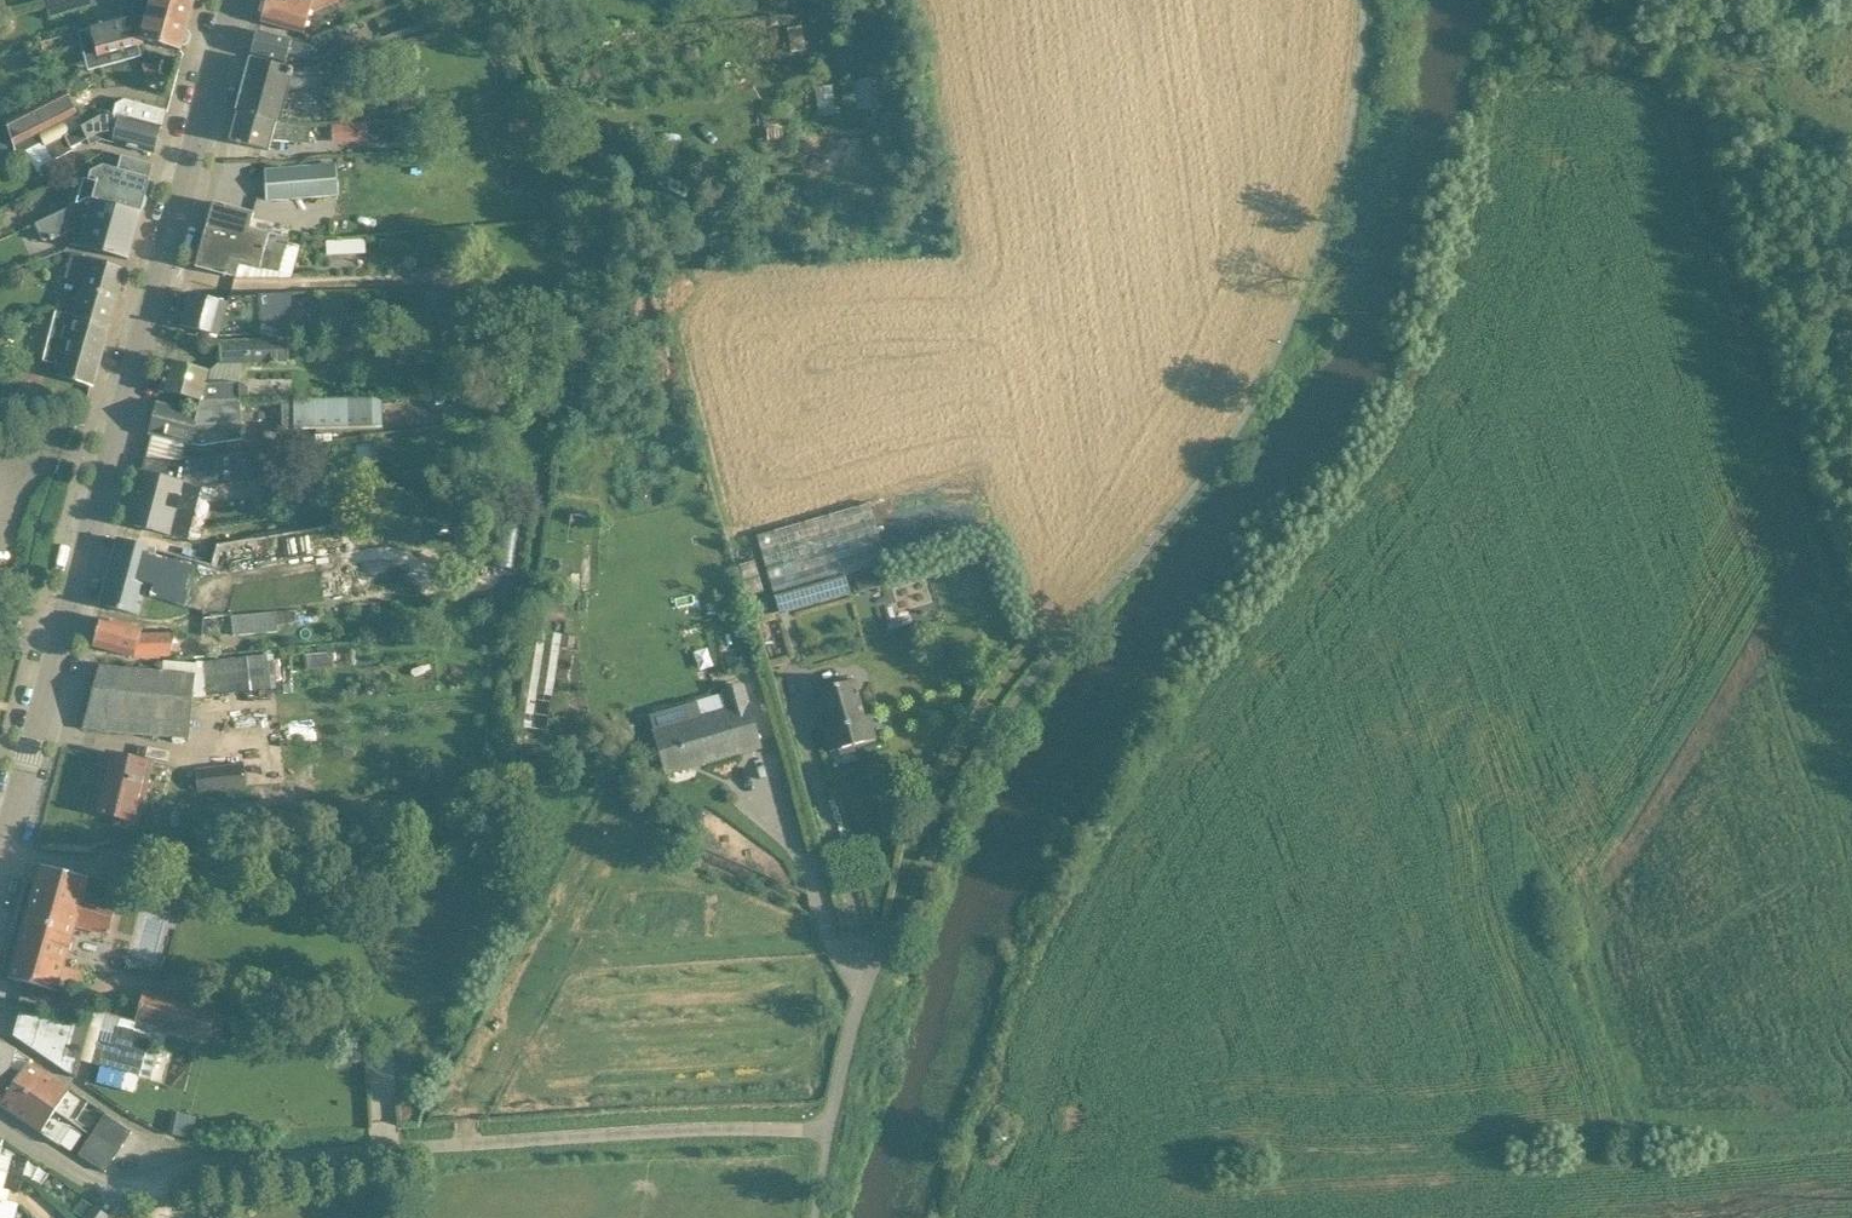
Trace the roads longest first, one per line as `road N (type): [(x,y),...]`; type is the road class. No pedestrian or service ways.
road 1 (tertiary): [(230,0),(0,828)]
road 2 (unclassified): [(0,1127),(112,1188),(204,1166),(424,1149),(833,1132)]
road 3 (unclassified): [(939,870),(863,1032),(833,1132)]

